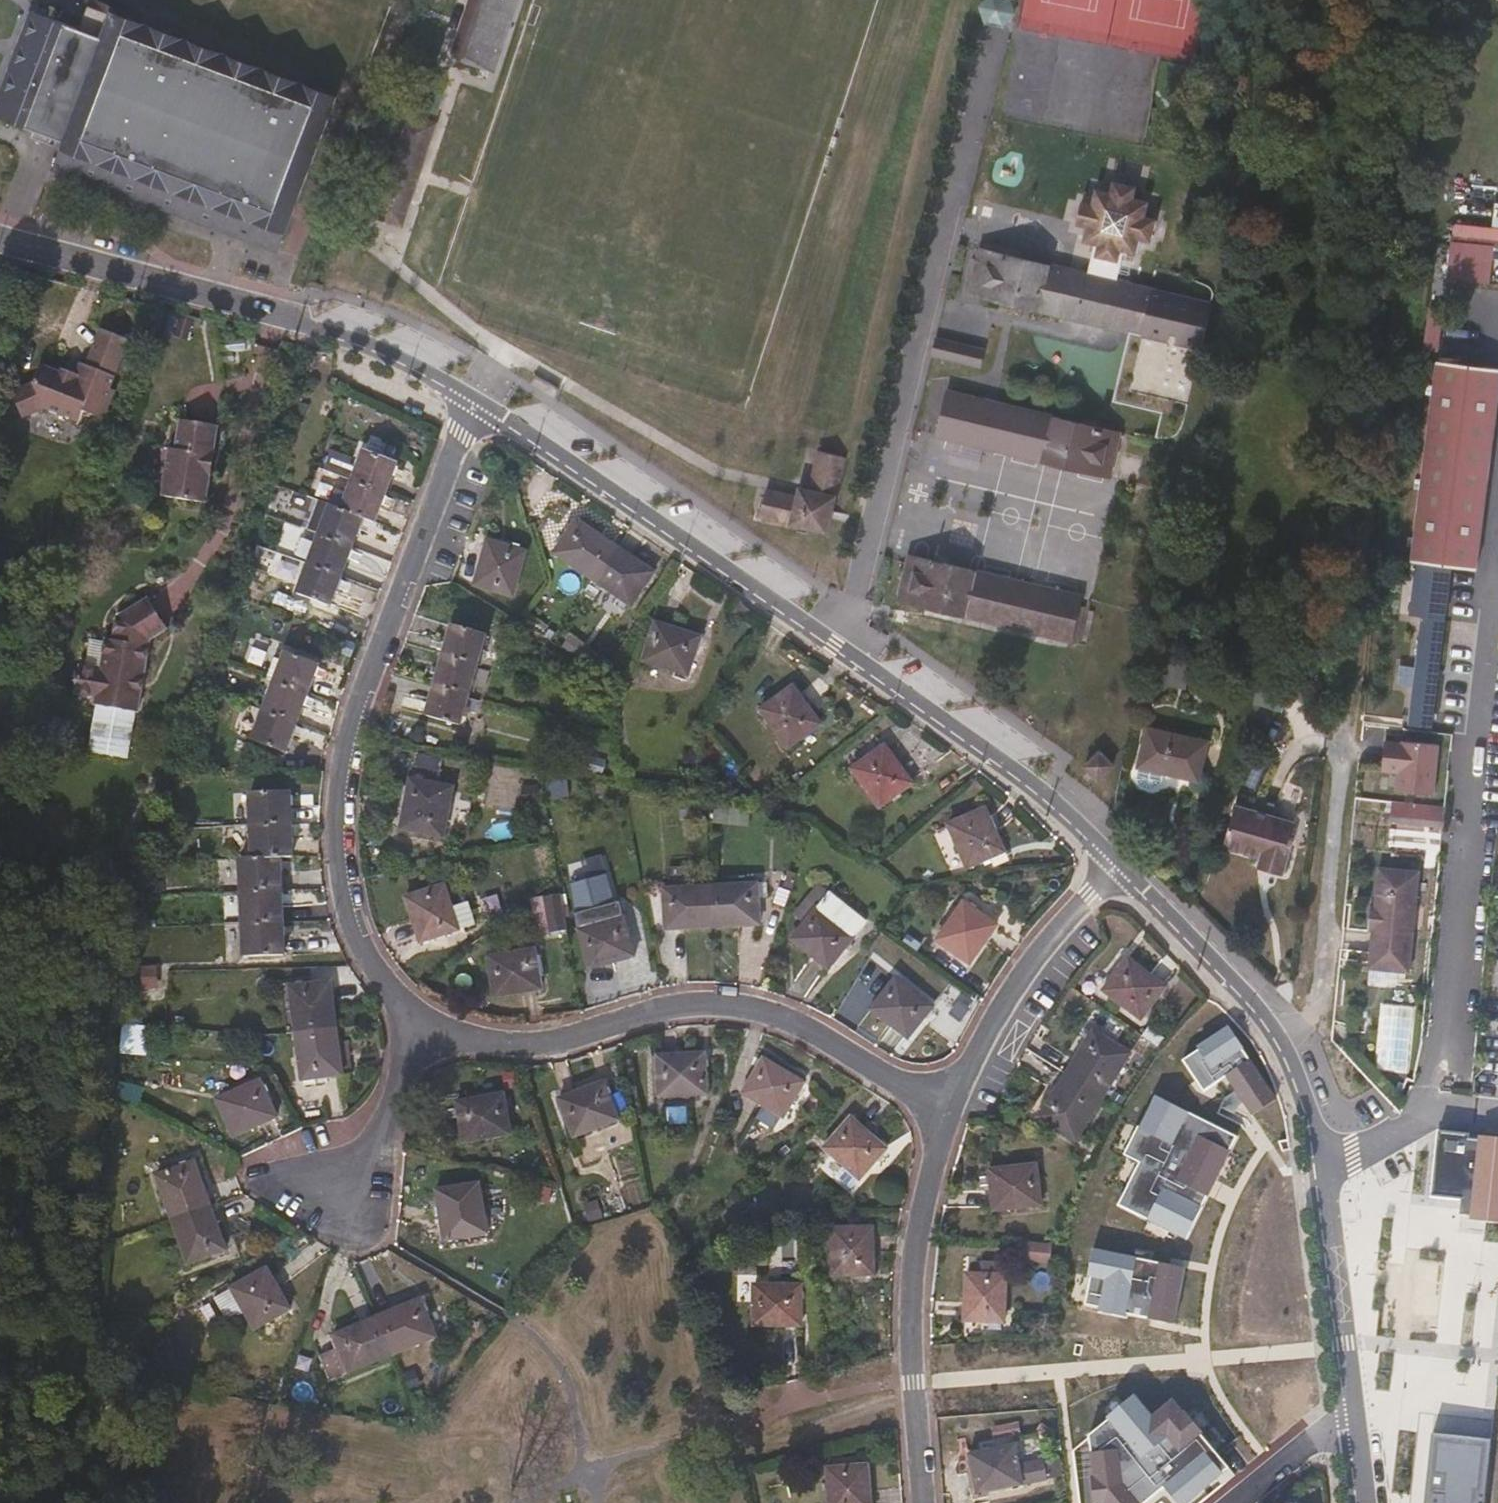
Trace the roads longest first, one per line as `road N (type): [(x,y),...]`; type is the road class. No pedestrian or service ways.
road 1 (residential): [(1118,861),(1049,794),(470,391)]
road 2 (residential): [(423,1031),(349,926),(335,828),(347,738),(470,391)]
road 3 (residential): [(1357,1429),(1322,1164),(1297,1070),(1266,1016),(1118,861)]
road 4 (residential): [(949,1114),(831,1042),(752,1009),(669,1009),(530,1048),(423,1031)]
road 5 (residential): [(470,391),(299,315),(0,236)]
road 6 (residential): [(926,1502),(912,1282),(949,1114)]
road 7 (residential): [(949,1114),(1021,978),(1118,861)]
road 8 (residential): [(423,1031),(340,1208)]
road 9 (residential): [(1357,1429),(1315,1438),(1236,1502)]

